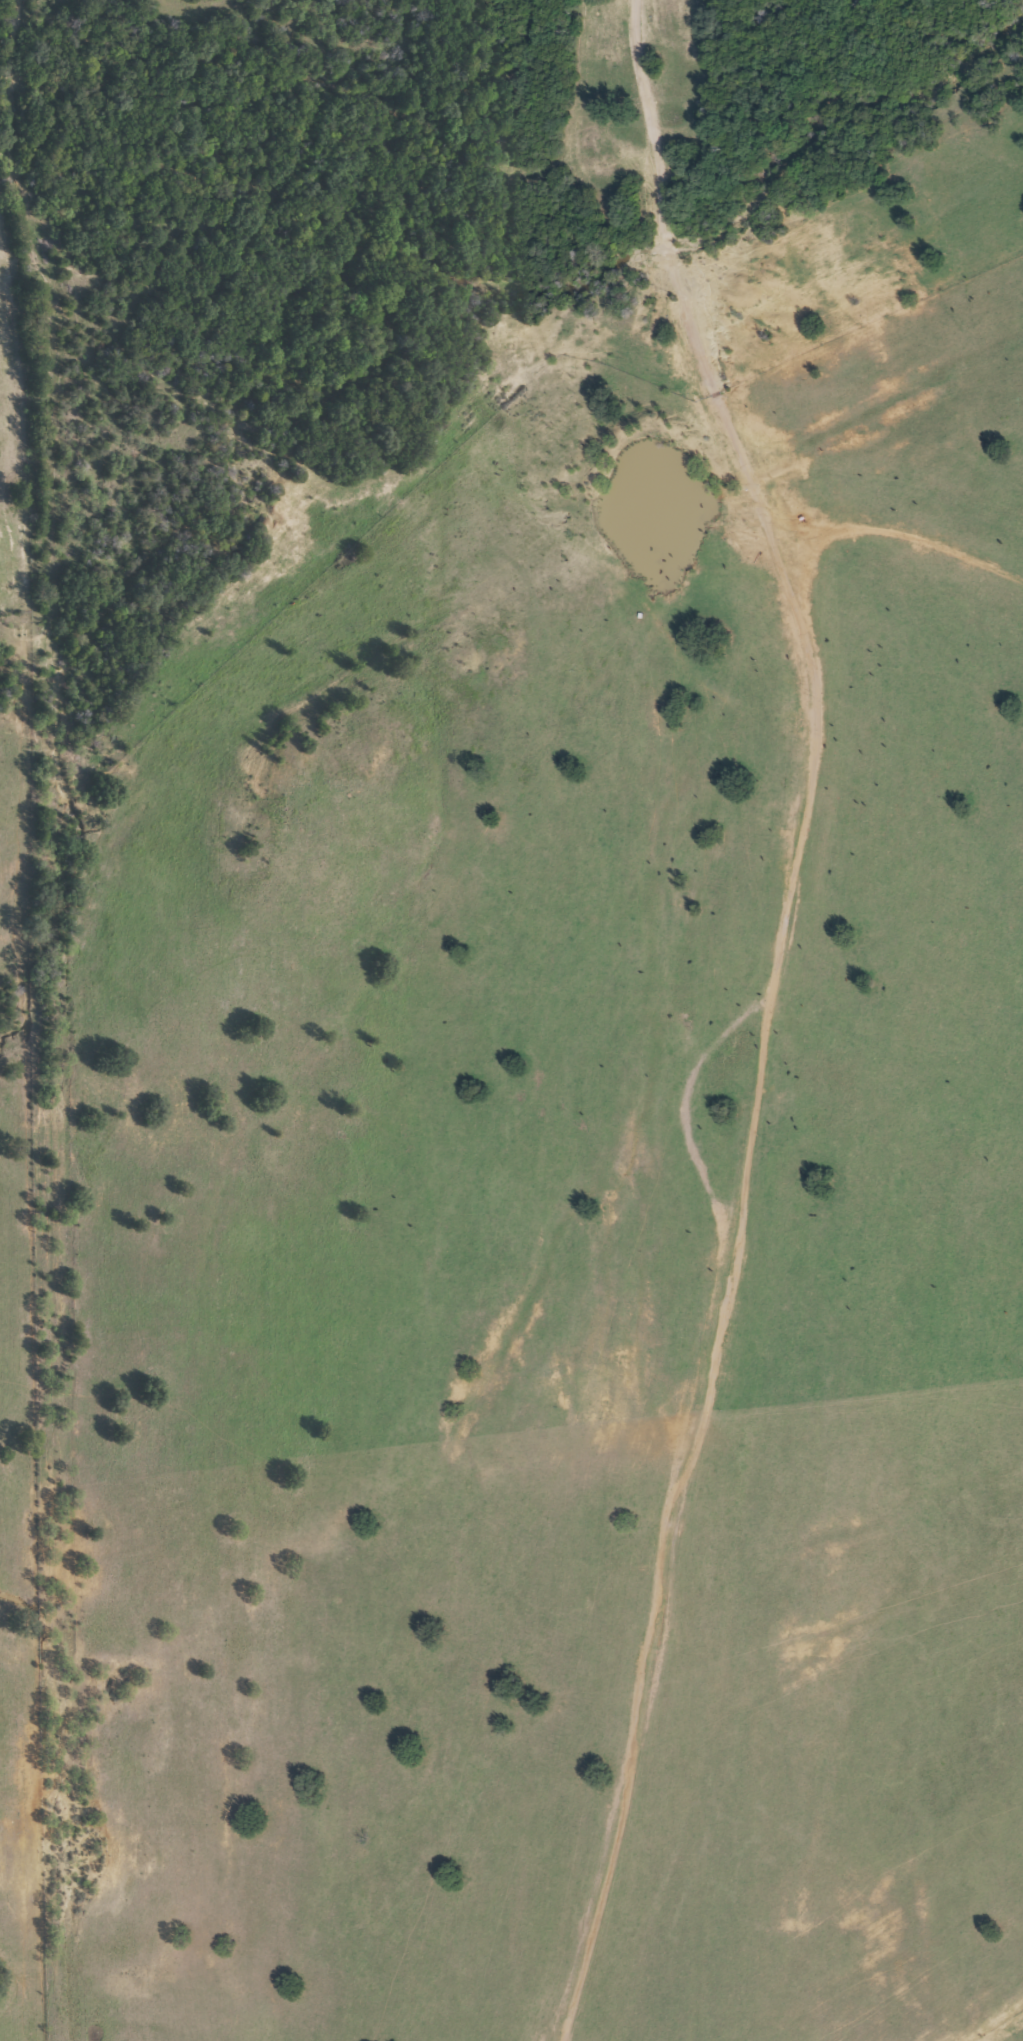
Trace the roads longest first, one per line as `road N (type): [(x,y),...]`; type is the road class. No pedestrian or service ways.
road 1 (residential): [(630,0),(656,249),(789,592),(809,706),(773,967),(687,1082),(687,1138),(718,1222),(719,1284),(631,1774),(561,2040)]
road 2 (track): [(769,535),(864,532),(1022,587)]

